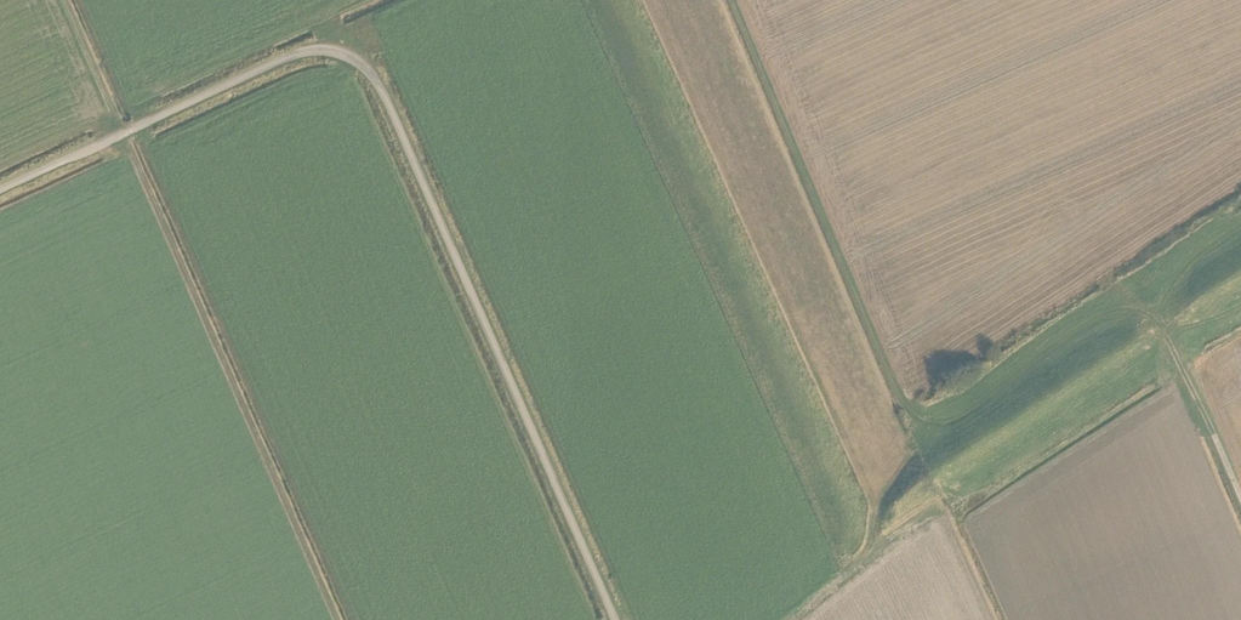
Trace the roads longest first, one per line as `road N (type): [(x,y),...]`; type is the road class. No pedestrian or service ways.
road 1 (unclassified): [(0,192),(300,54),(337,52),(362,64),(380,86),(613,619)]

